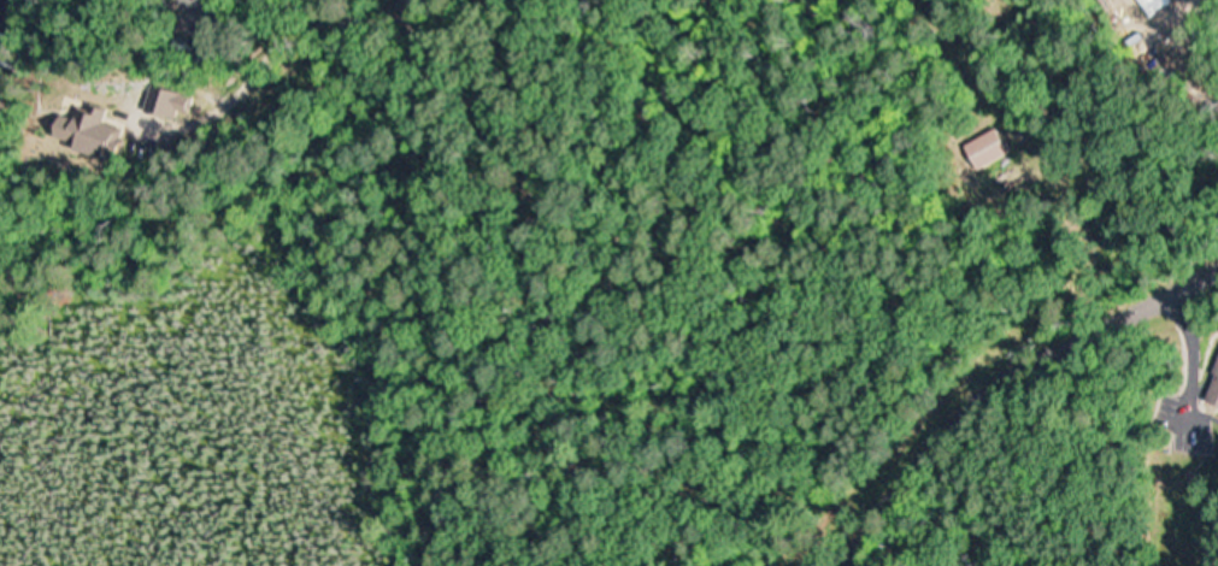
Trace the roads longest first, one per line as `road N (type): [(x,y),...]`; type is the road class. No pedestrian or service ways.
road 1 (residential): [(846,565),(929,450),(1012,367),(1217,277)]
road 2 (residential): [(470,0),(388,23),(333,26),(277,25),(229,10)]

